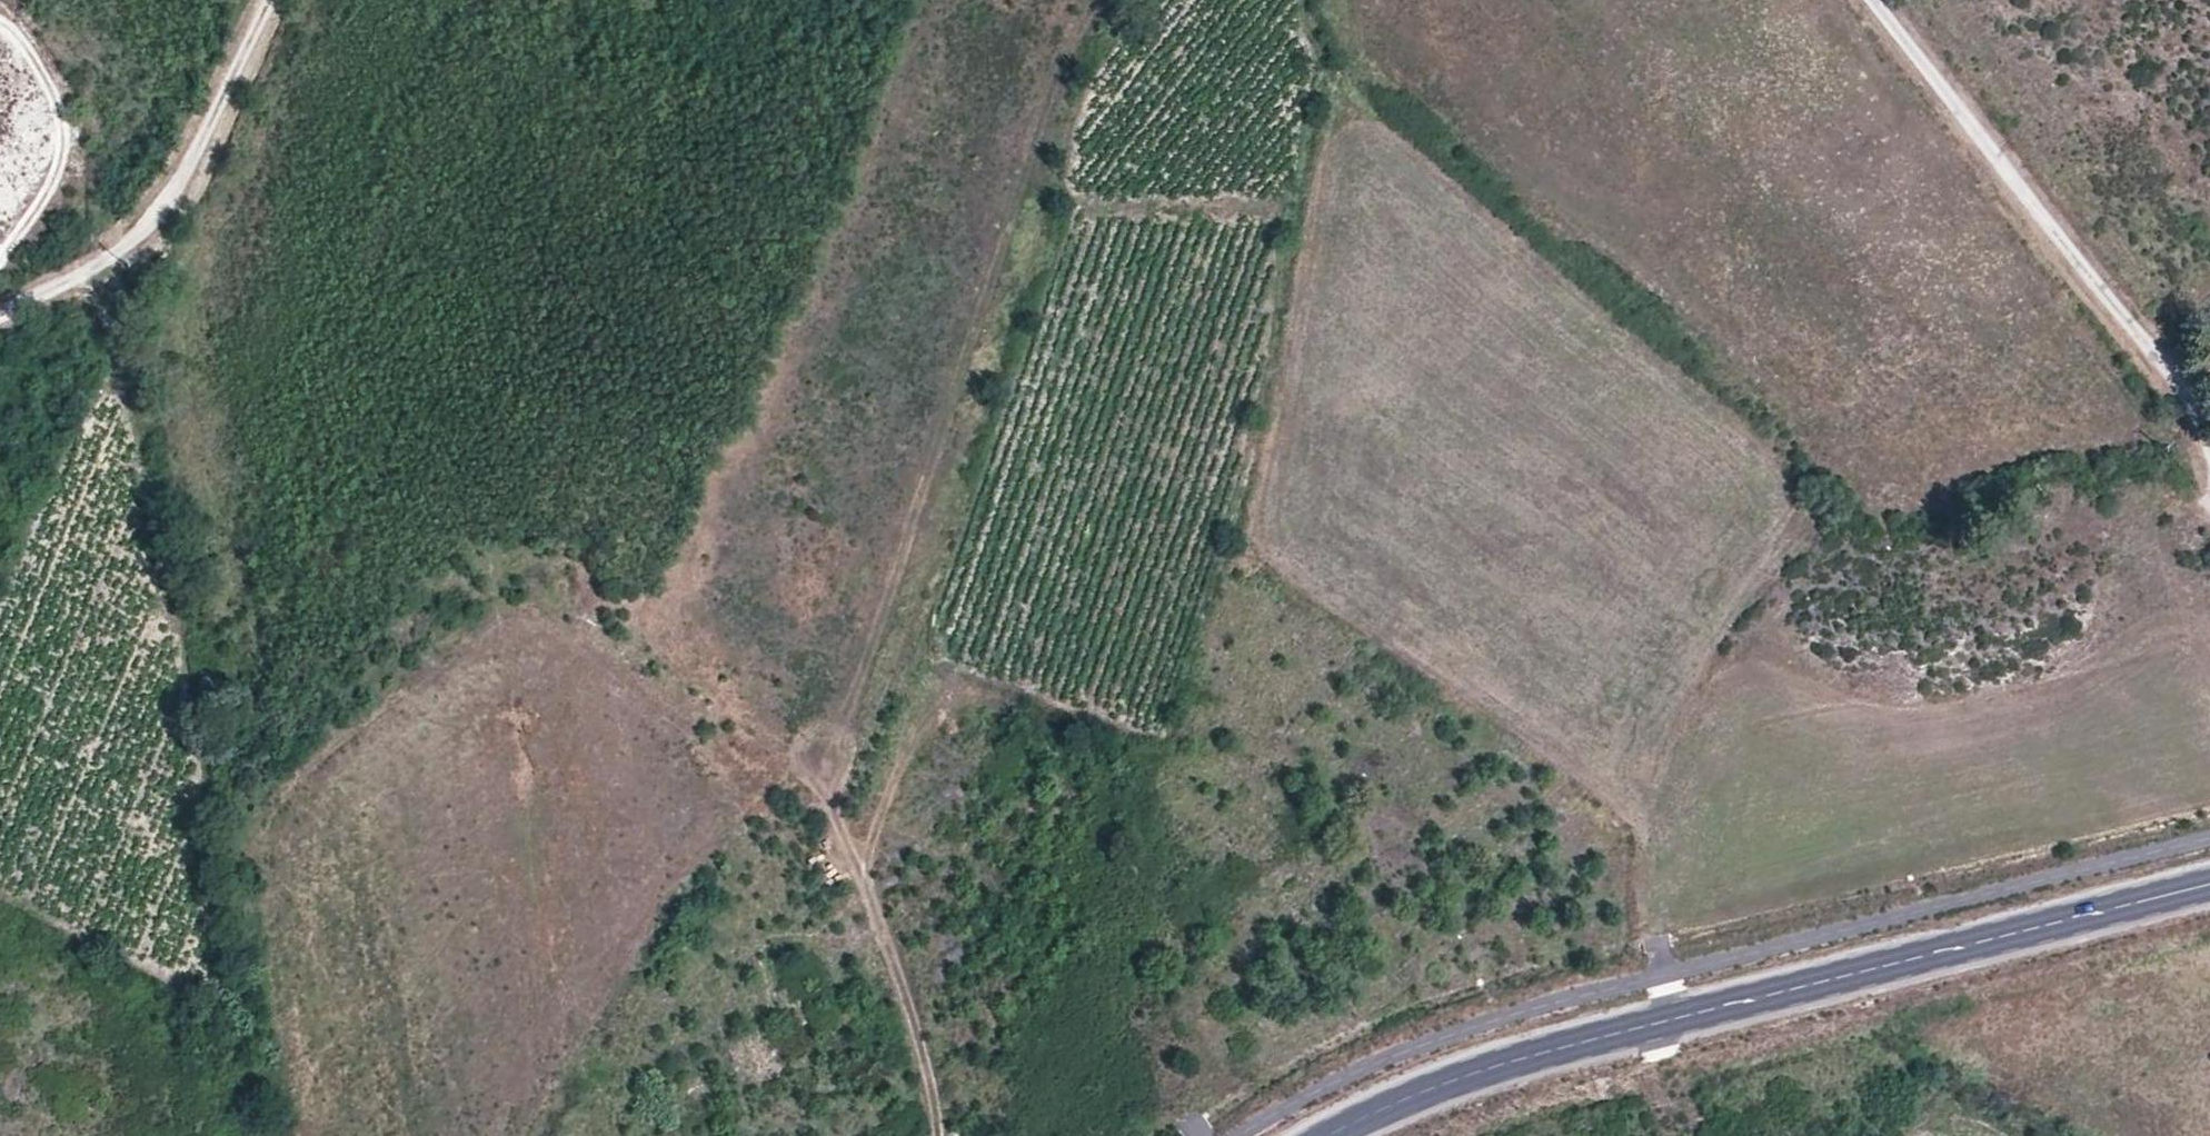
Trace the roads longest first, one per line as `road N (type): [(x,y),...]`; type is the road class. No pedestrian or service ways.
road 1 (tertiary): [(1328,1135),(1488,1069),(2209,883)]
road 2 (track): [(2209,444),(2190,398),(2057,242),(1874,0)]
road 3 (track): [(0,315),(146,227),(264,0)]

